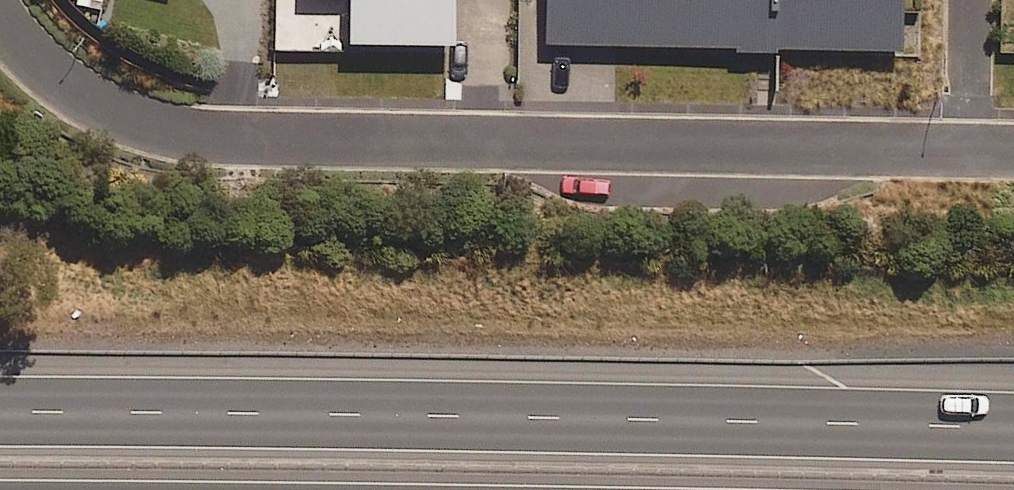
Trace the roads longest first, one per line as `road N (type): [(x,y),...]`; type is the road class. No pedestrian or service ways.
road 1 (residential): [(1013,134),(179,116),(61,66),(0,16)]
road 2 (motorway): [(0,412),(1013,430)]

